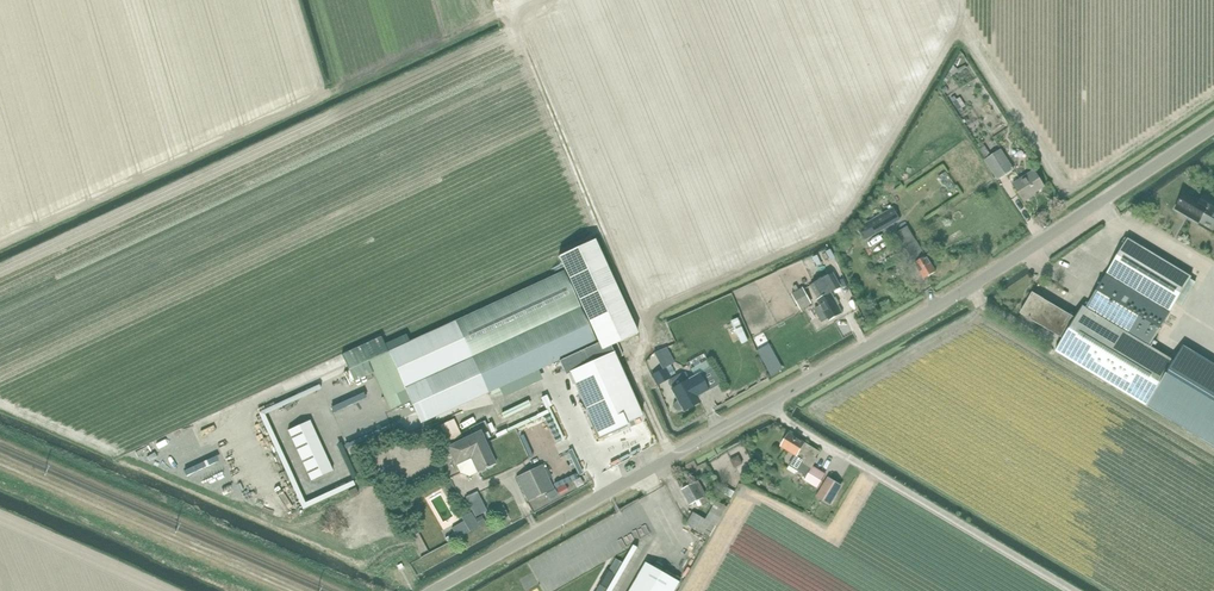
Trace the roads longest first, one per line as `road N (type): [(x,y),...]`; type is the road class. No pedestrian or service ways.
road 1 (unclassified): [(432,590),(924,315),(1213,129)]
road 2 (track): [(0,462),(294,590)]
road 3 (track): [(599,230),(642,328),(638,383),(673,457)]

